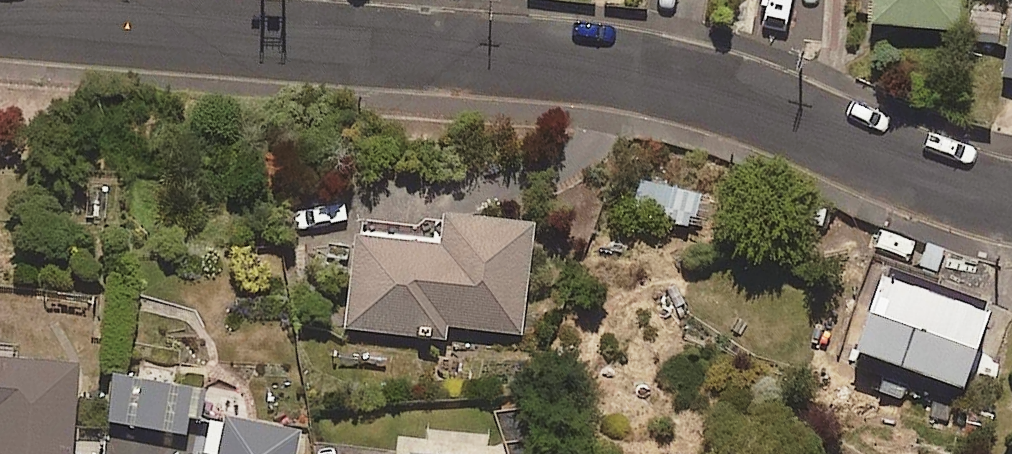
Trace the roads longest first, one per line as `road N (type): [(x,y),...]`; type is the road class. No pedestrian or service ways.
road 1 (residential): [(1011,199),(725,89),(610,64),(0,14)]

